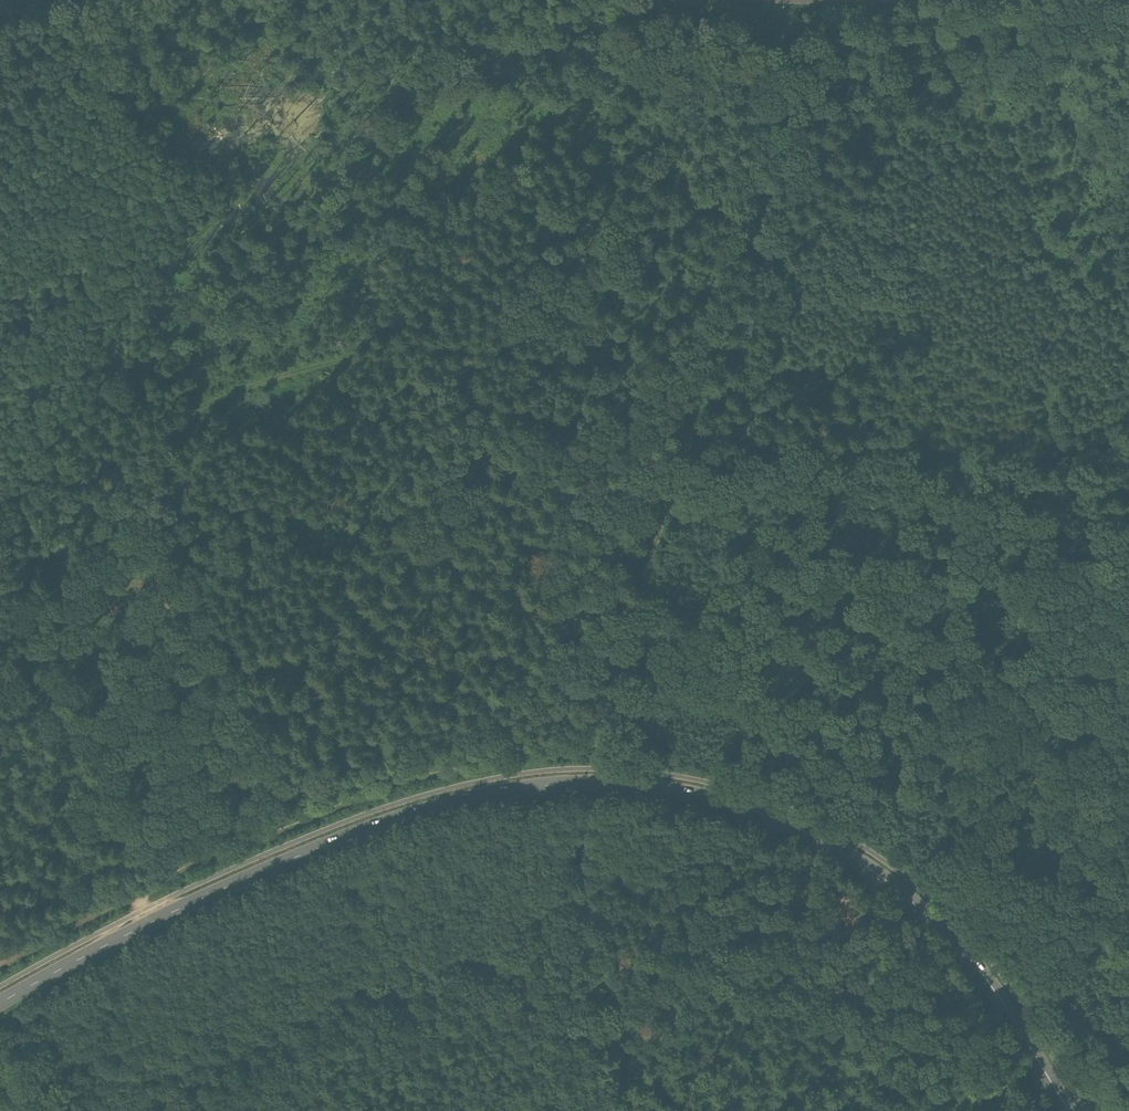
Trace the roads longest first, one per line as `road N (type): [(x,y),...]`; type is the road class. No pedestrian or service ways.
road 1 (secondary): [(0,1003),(251,876),(380,825),(508,790),(637,785),(718,800),(802,830),(900,892),(988,983),(1069,1110)]
road 2 (track): [(5,962),(172,862),(395,782),(602,732),(690,428)]
road 3 (track): [(0,591),(184,416),(245,388),(358,358),(443,372),(486,404),(690,428)]
road 4 (track): [(690,428),(814,32),(983,23),(1052,0)]

